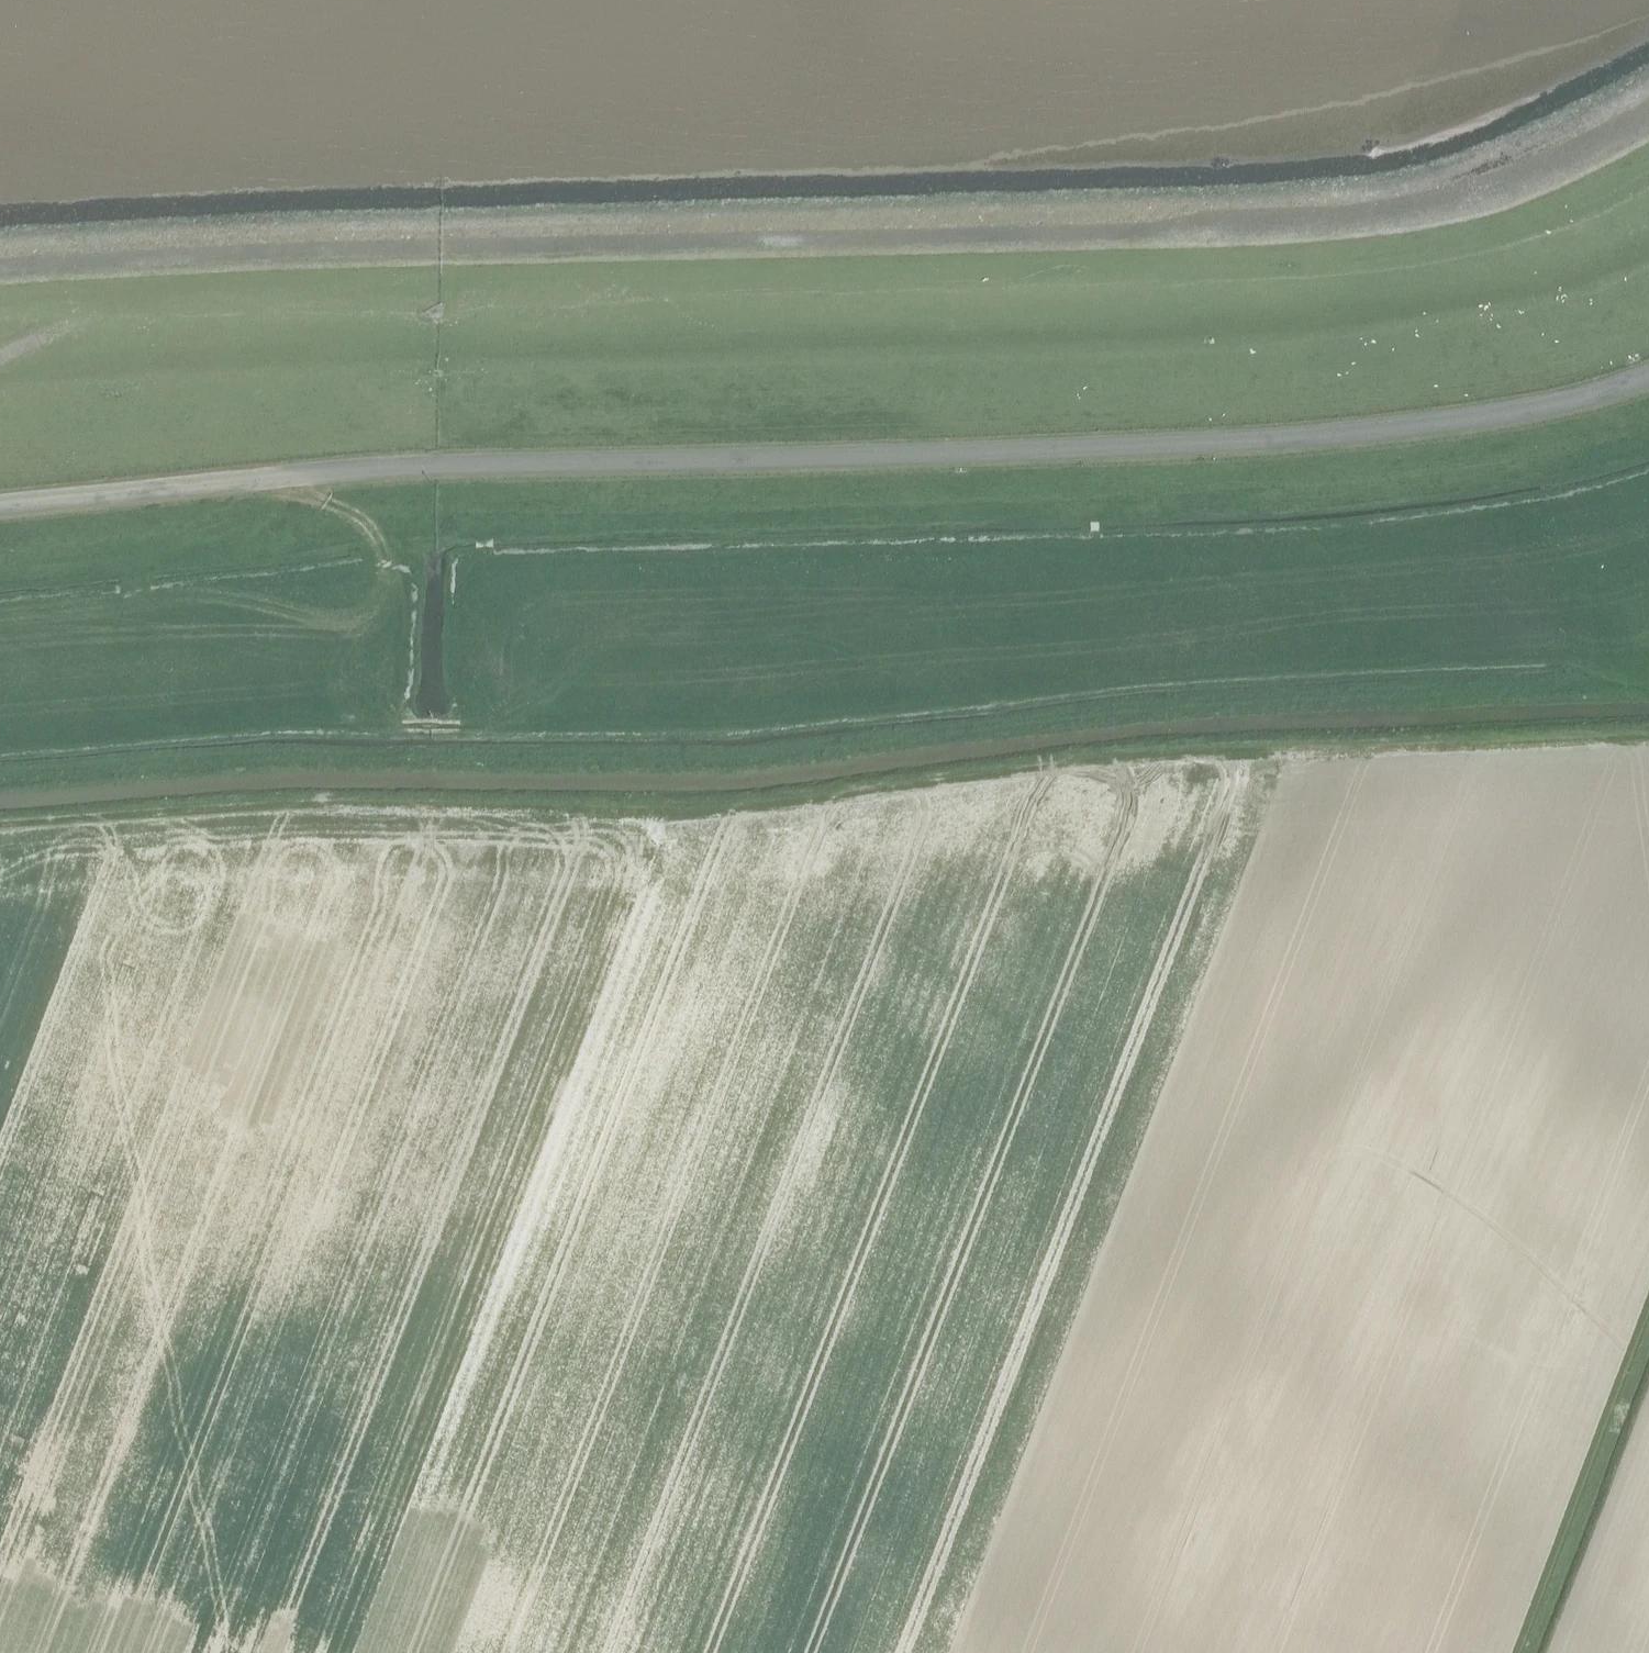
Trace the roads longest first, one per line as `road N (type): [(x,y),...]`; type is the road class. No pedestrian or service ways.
road 1 (unclassified): [(0,510),(352,474),(1160,446),(1450,427),(1648,384)]

